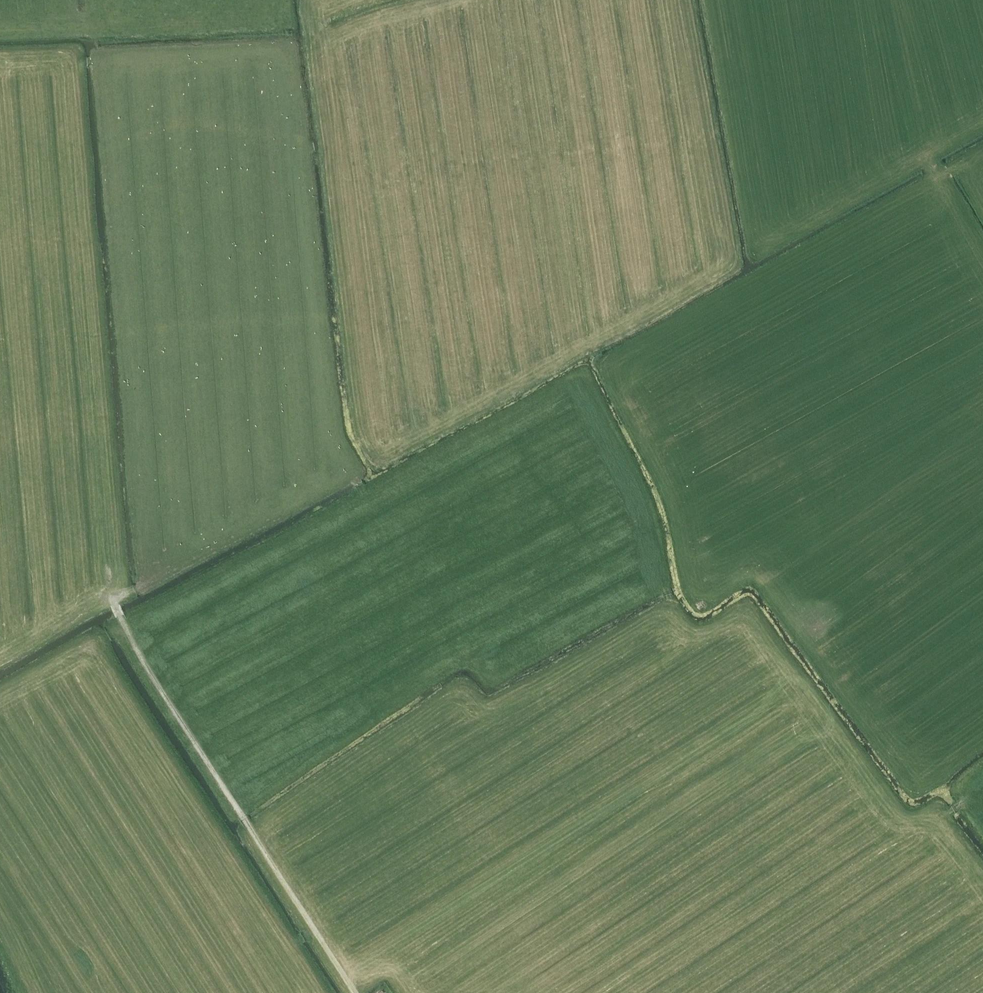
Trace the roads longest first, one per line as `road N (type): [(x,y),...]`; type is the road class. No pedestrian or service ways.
road 1 (track): [(355,992),(120,616)]

